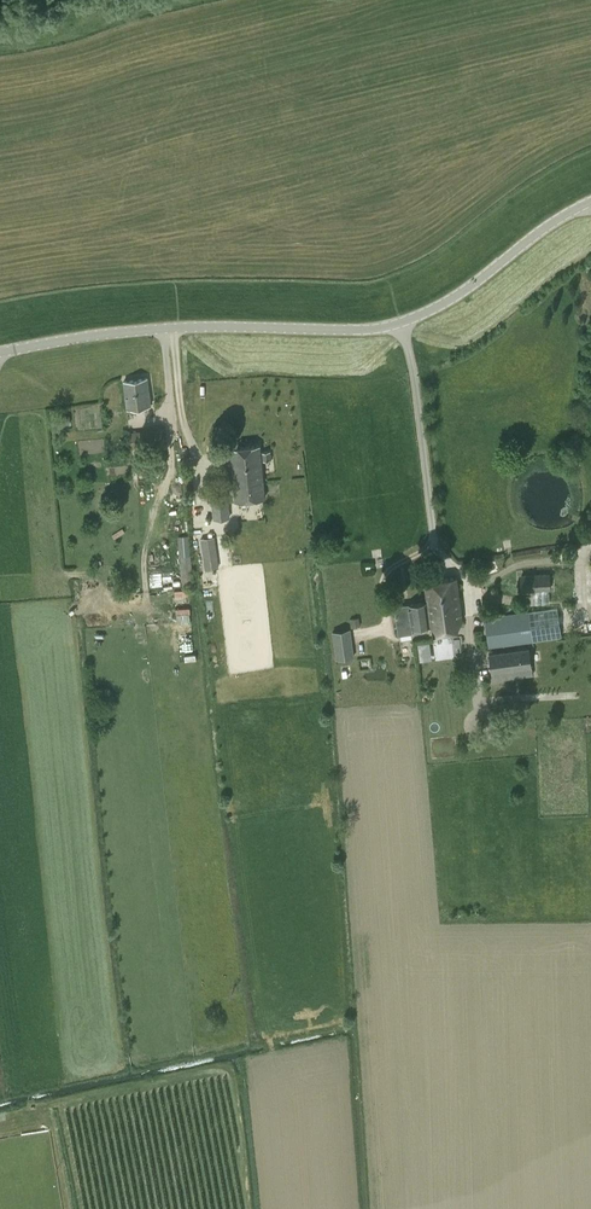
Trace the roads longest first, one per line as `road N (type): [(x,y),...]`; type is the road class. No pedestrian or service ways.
road 1 (unclassified): [(0,354),(167,331),(400,322),(485,276),(590,203)]

